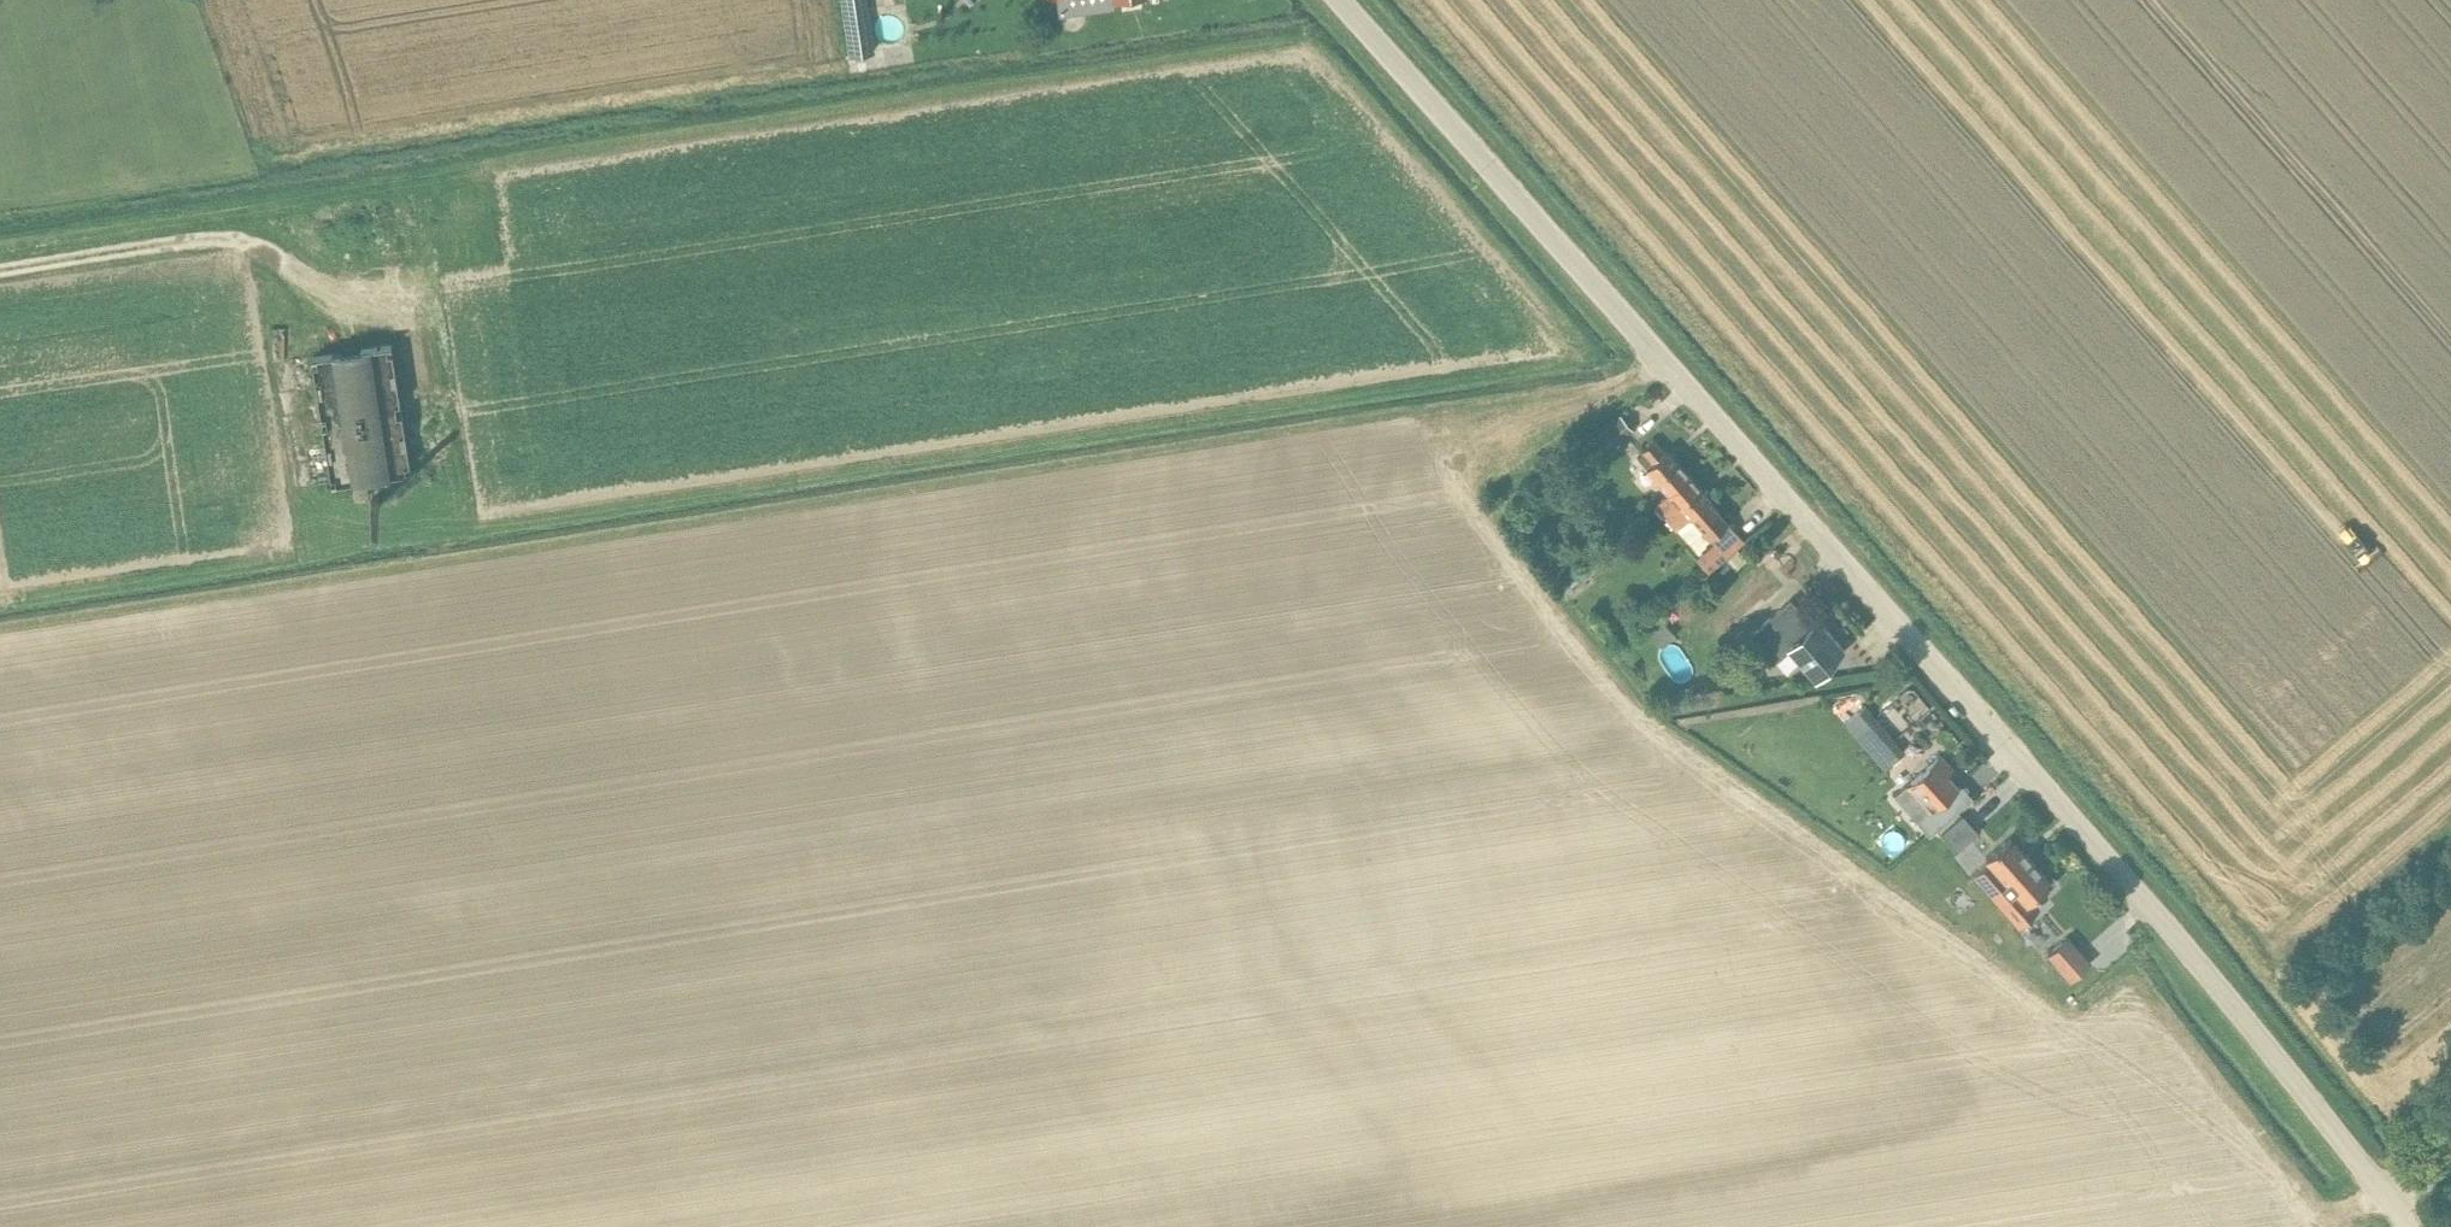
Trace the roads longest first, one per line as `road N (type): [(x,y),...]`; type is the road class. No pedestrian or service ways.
road 1 (unclassified): [(2408,1226),(2205,980),(1335,0)]

